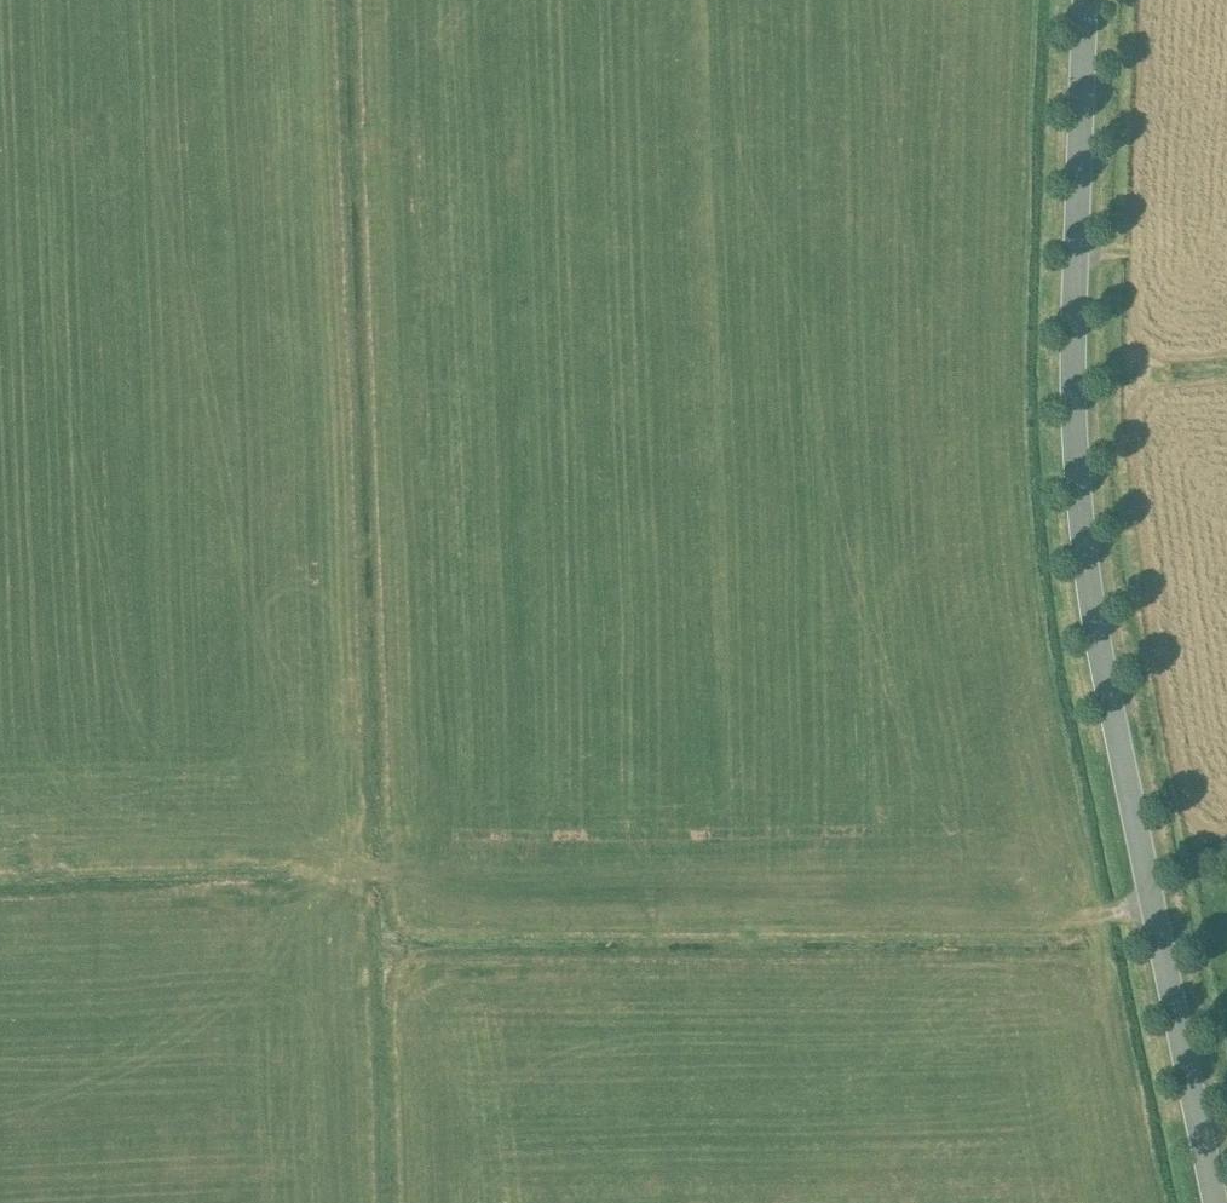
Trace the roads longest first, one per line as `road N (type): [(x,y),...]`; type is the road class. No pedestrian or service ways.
road 1 (tertiary): [(1090,0),(1077,412),(1093,586),(1218,1202)]

